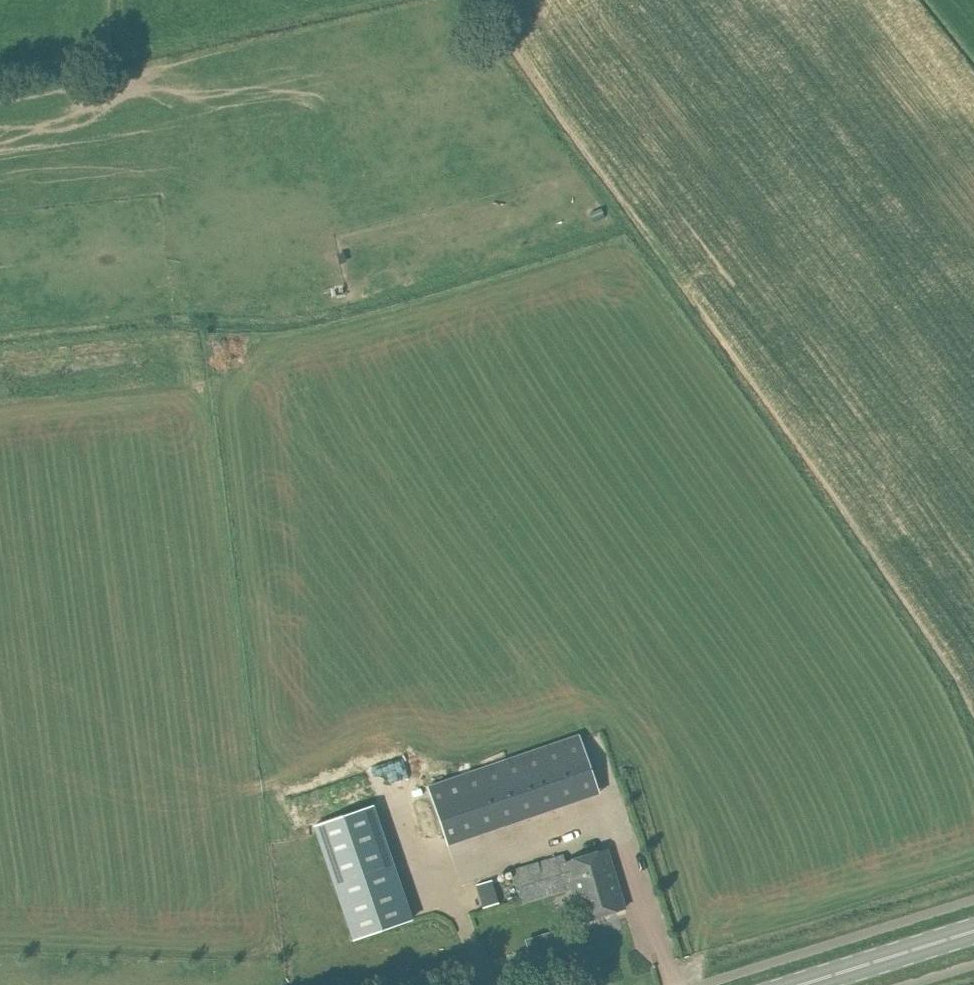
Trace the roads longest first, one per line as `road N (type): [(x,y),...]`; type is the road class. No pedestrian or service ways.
road 1 (secondary): [(817,984),(973,935)]

